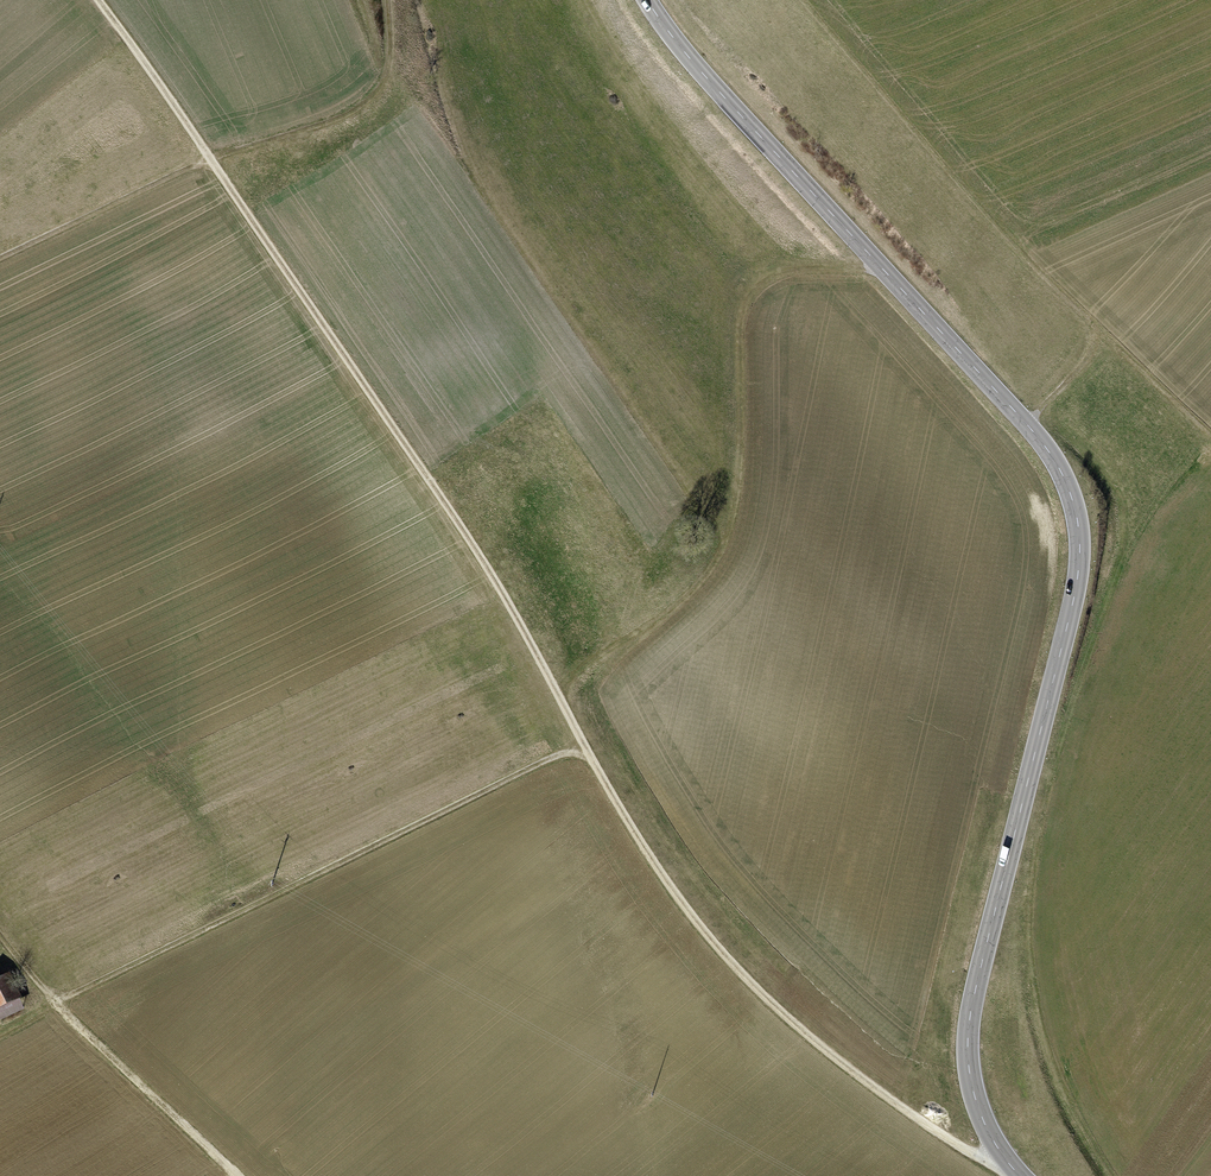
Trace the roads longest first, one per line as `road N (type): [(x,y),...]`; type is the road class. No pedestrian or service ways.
road 1 (track): [(1007,1161),(979,1156),(920,1121),(825,1050),(702,928),(648,852),(447,503),(98,0)]
road 2 (primary): [(1021,1175),(973,1089),(968,1030),(1076,589),(1077,513),(1029,427),(709,78),(649,0)]
road 3 (track): [(888,273),(792,270),(755,288),(738,326),(737,472),(720,551),(672,608),(577,670),(567,710)]
road 4 (track): [(593,760),(570,753),(548,759),(56,1002)]
road 5 (track): [(1029,427),(1106,339),(1001,232),(805,0)]
road 6 (track): [(387,0),(390,54),(379,86),(358,107),(190,167),(0,257)]
road 7 (track): [(1052,774),(1030,928),(1039,1018),(1064,1092),(1111,1175)]
road 8 (track): [(238,1175),(56,1002),(0,931)]
road 9 (track): [(1210,439),(1106,339)]

